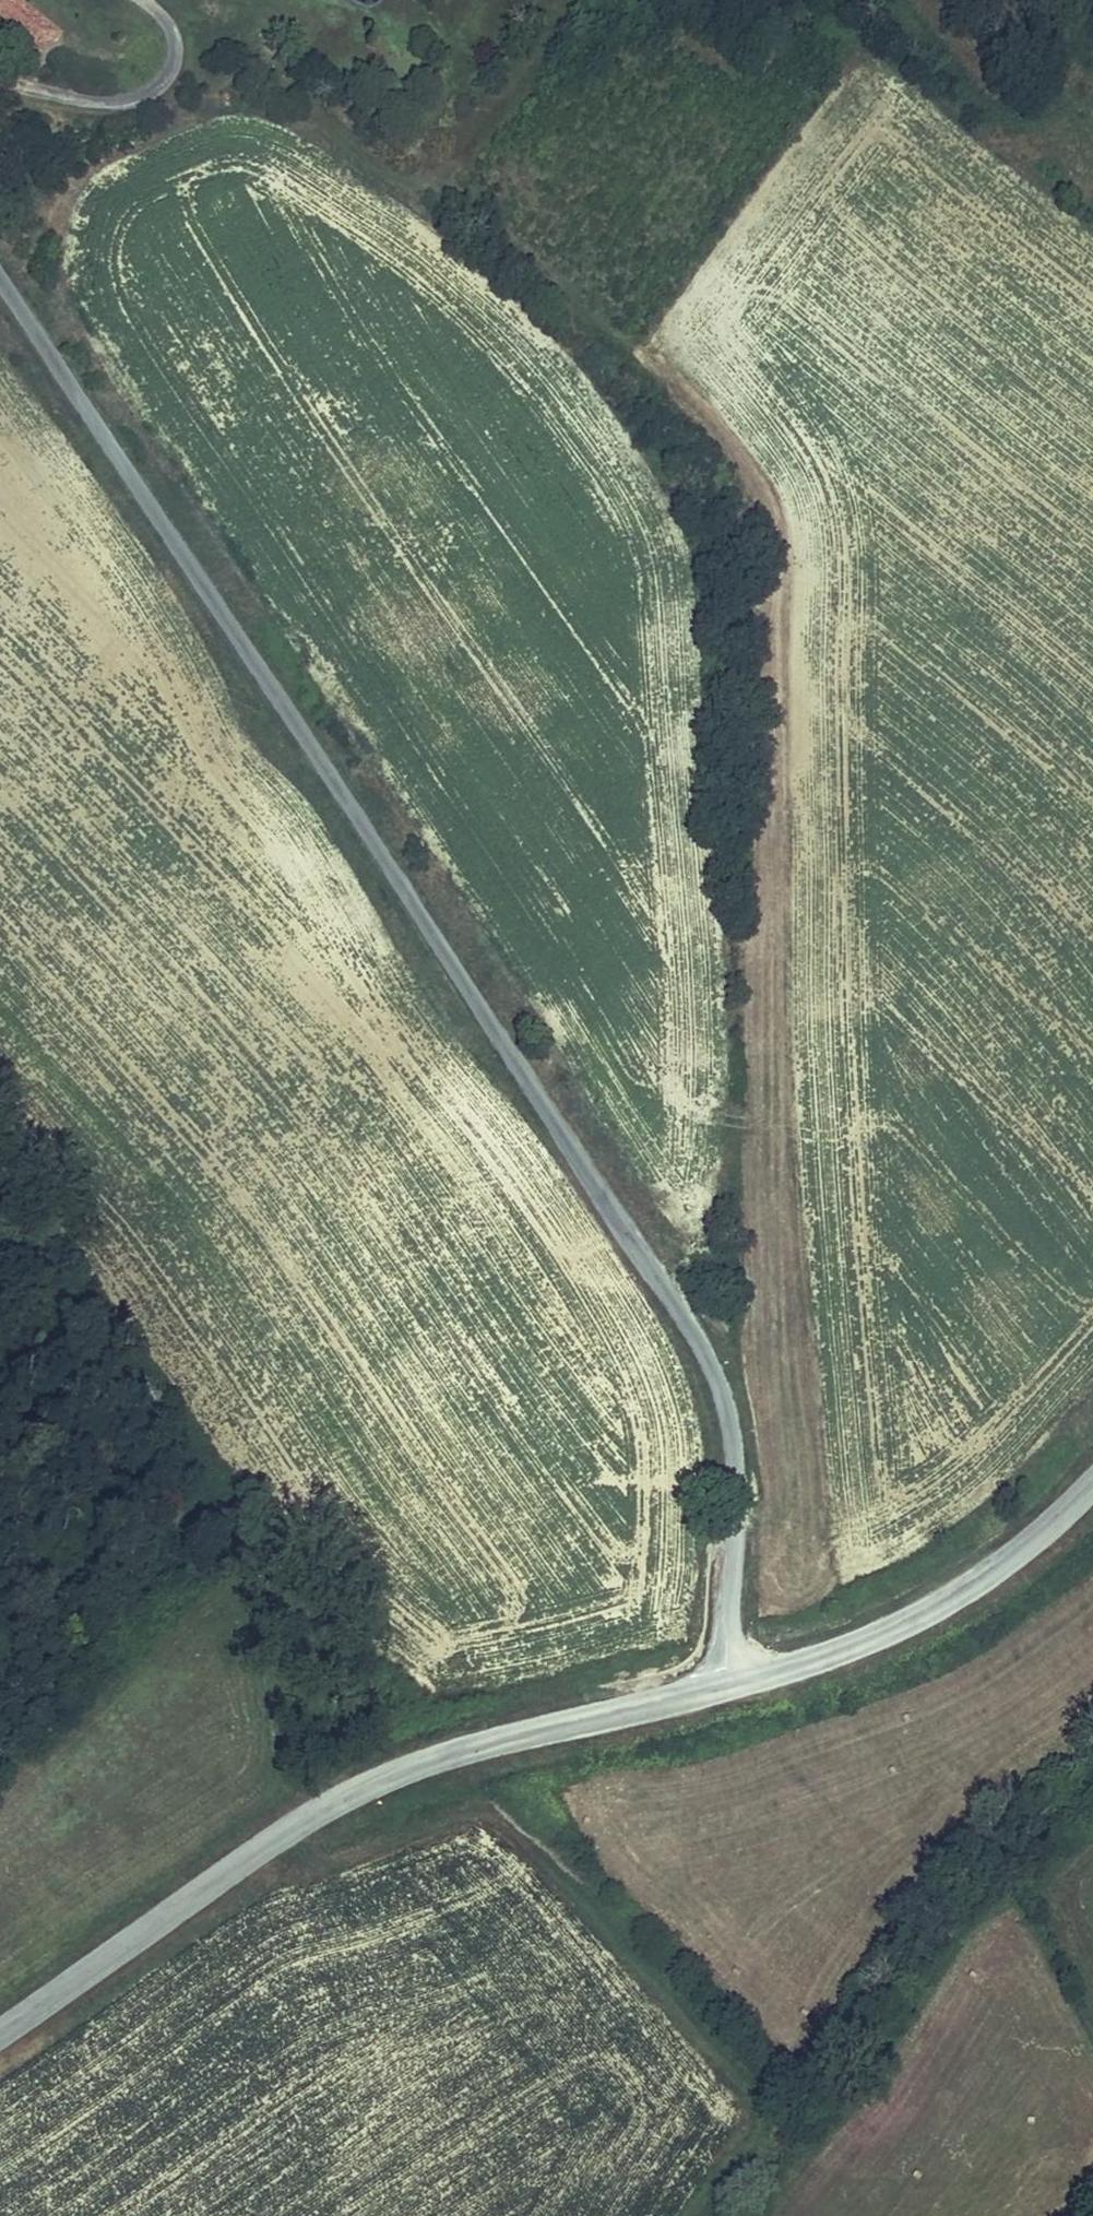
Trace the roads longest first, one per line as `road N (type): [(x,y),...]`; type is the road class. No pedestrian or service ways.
road 1 (unclassified): [(0,237),(706,1348),(731,1405),(738,1463),(725,1683)]
road 2 (tertiary): [(0,2032),(281,1835),(413,1763),(725,1683)]
road 3 (tertiary): [(725,1683),(957,1596),(1043,1534),(1092,1481)]

